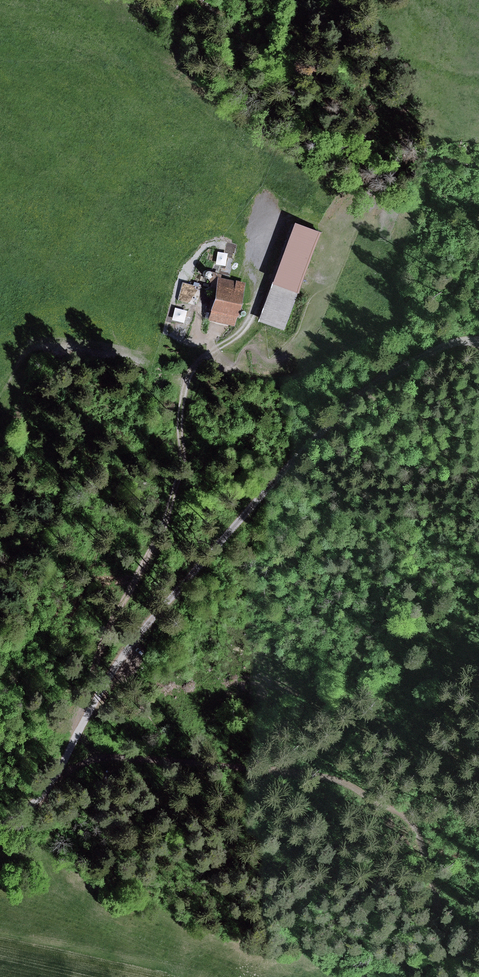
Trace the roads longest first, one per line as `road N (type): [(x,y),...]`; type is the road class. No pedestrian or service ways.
road 1 (track): [(478,341),(447,345),(378,381),(311,443),(134,641),(58,773)]
road 2 (track): [(83,722),(106,635),(153,550),(181,474),(190,377),(240,331),(256,305),(265,212)]

